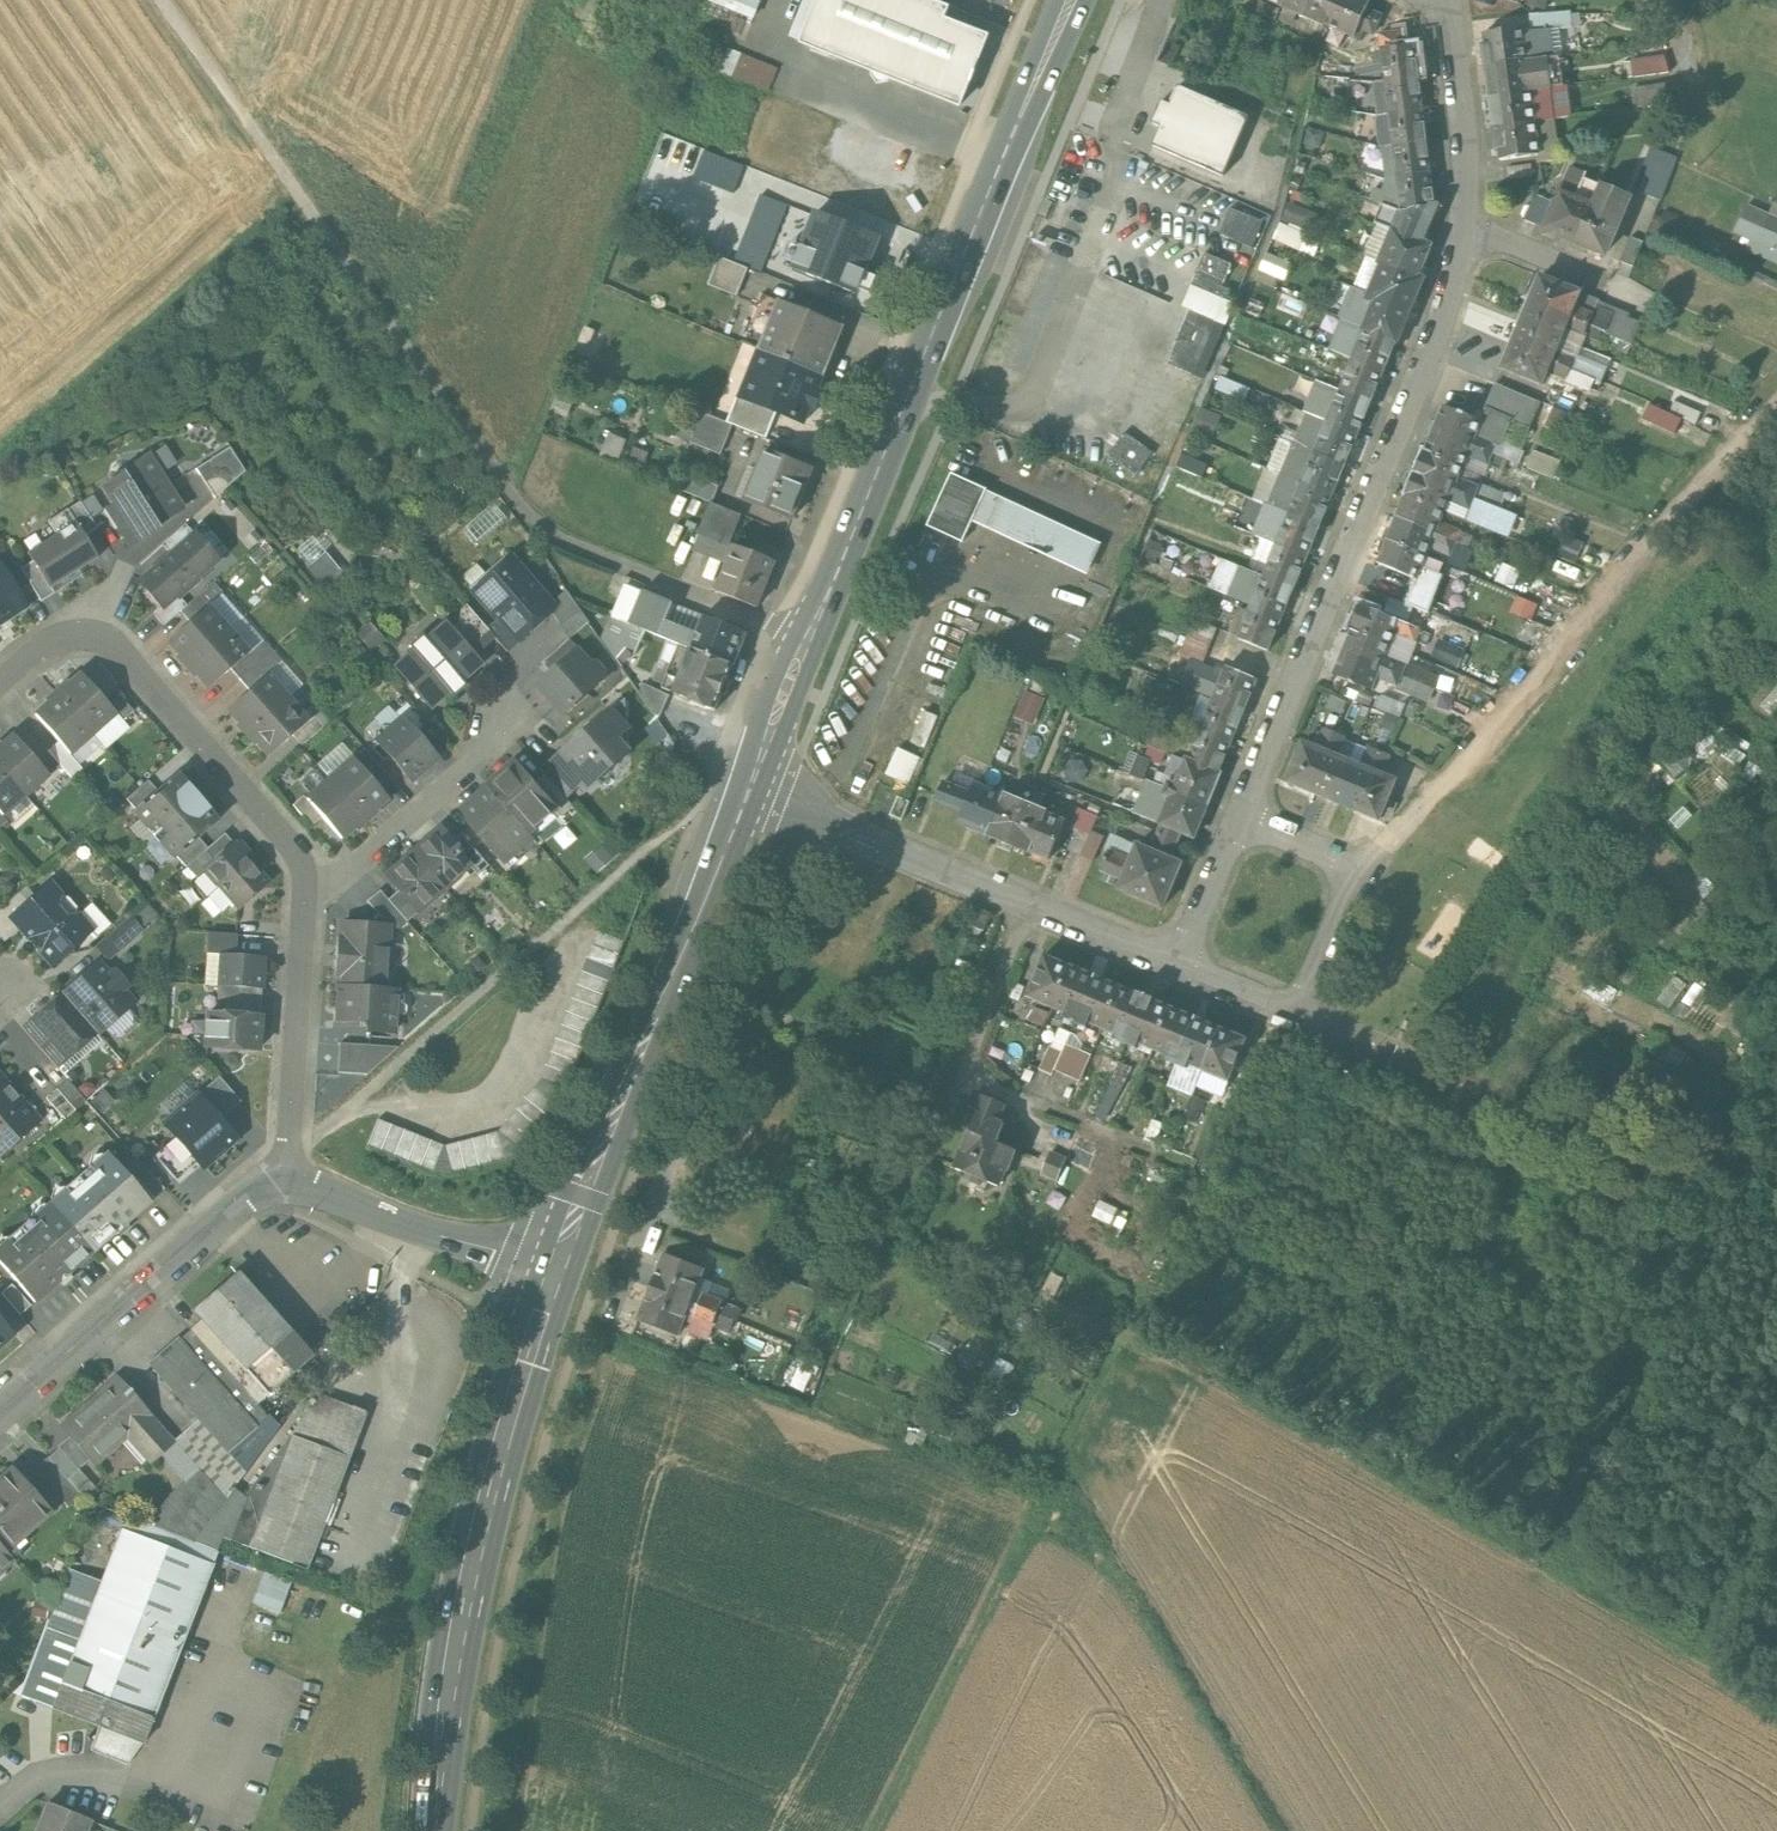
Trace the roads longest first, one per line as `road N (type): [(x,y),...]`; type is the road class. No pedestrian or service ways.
road 1 (track): [(166,0),(514,494),(558,528),(784,622)]
road 2 (primary): [(752,785),(1072,0)]
road 3 (track): [(1347,874),(1375,862),(1657,528),(1776,406)]
road 4 (residential): [(1239,817),(1436,342),(1464,225)]
road 5 (track): [(875,1830),(1132,1326)]
road 6 (primary): [(434,1830),(441,1739),(478,1545),(553,1279)]
road 7 (primary): [(553,1279),(752,785)]
road 8 (track): [(517,1830),(534,1690),(611,1320)]
road 9 (residential): [(1302,1012),(1688,1158)]
road 10 (residential): [(0,1419),(257,1193),(286,1181)]
road 11 (residential): [(314,881),(296,847),(135,652),(98,633)]
road 12 (residential): [(752,785),(1030,907)]
road 13 (residential): [(286,1181),(314,881)]
road 14 (residential): [(286,1181),(553,1279)]
road 15 (residential): [(1030,907),(931,1164)]
road 16 (residential): [(1302,1012),(1349,888),(1347,874),(1314,848),(1239,817)]
road 17 (track): [(1574,1552),(1776,1669)]
road 18 (residential): [(1464,225),(1466,142),(1451,2)]
road 19 (residential): [(314,881),(349,869),(386,840),(483,741)]
road 20 (residential): [(1177,963),(1239,817)]
road 21 (residential): [(1030,907),(1177,963)]
road 22 (residential): [(1167,0),(1119,148)]
road 23 (residential): [(1464,225),(1596,279)]
road 24 (residential): [(1177,963),(1302,1012)]

